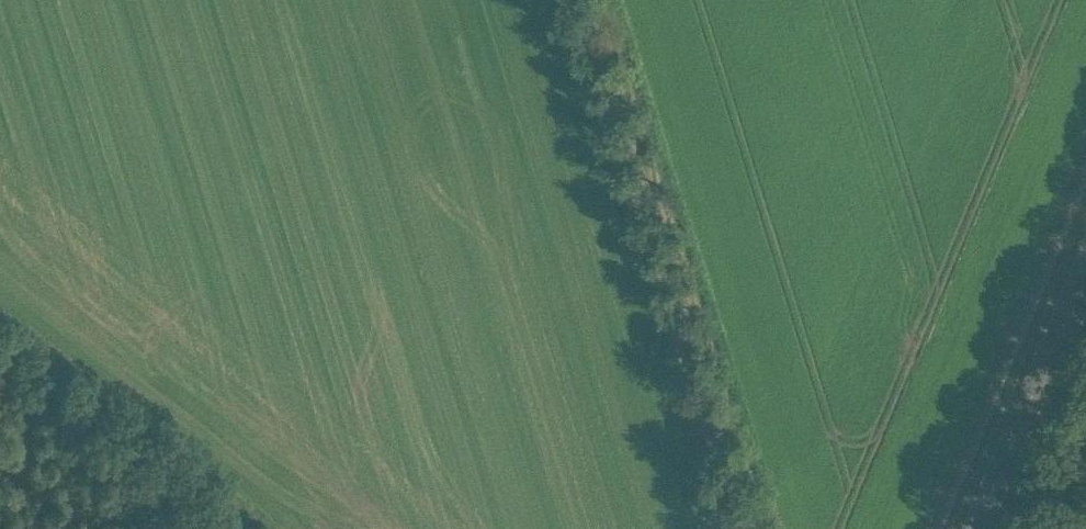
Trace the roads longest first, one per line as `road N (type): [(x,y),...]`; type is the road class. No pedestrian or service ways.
road 1 (unclassified): [(750,528),(584,0)]
road 2 (secondary): [(977,528),(1085,268)]

